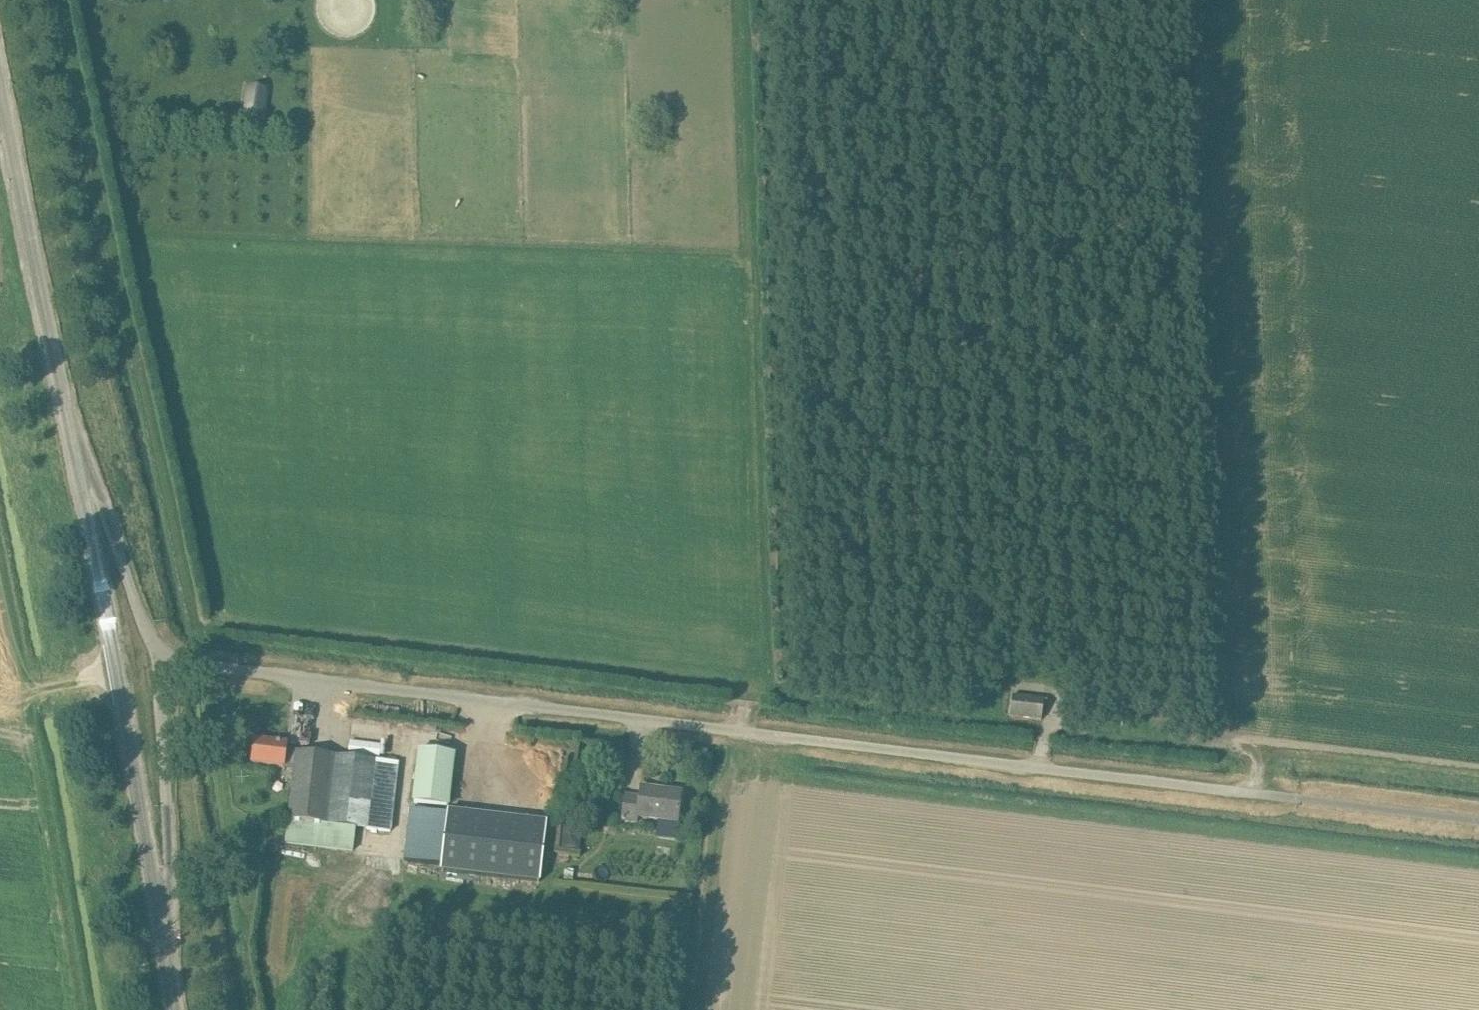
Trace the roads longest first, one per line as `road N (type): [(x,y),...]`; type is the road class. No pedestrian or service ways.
road 1 (unclassified): [(1297,799),(162,661)]
road 2 (unclassified): [(163,933),(64,410)]
road 3 (unclassified): [(64,410),(0,92)]
road 4 (unclassified): [(163,933),(162,661)]
road 5 (unclassified): [(162,661),(64,410)]

